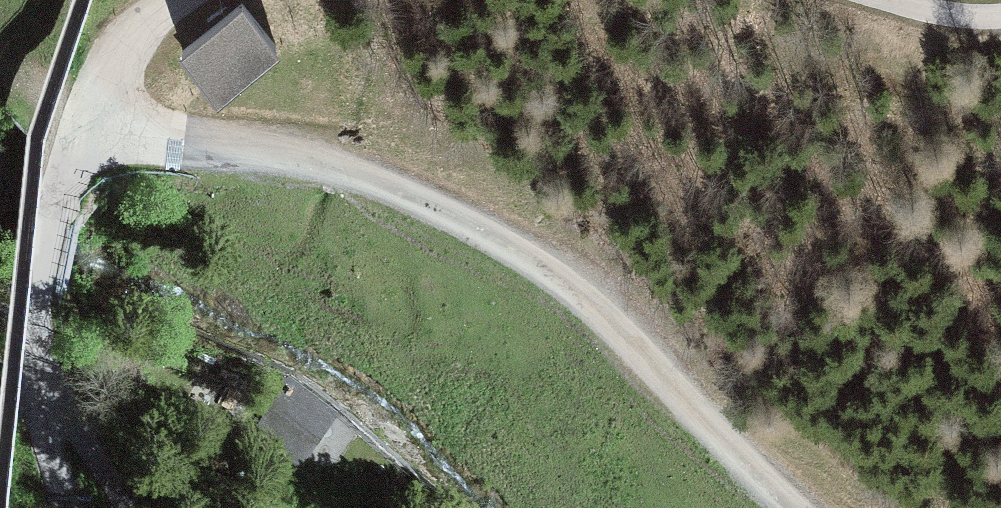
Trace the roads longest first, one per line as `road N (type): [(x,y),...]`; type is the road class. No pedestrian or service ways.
road 1 (track): [(772,507),(465,219),(292,153),(129,122),(70,137)]
road 2 (track): [(37,342),(70,137)]
road 3 (track): [(196,0),(127,49),(70,137)]
road 4 (track): [(1000,20),(952,22),(871,0)]

